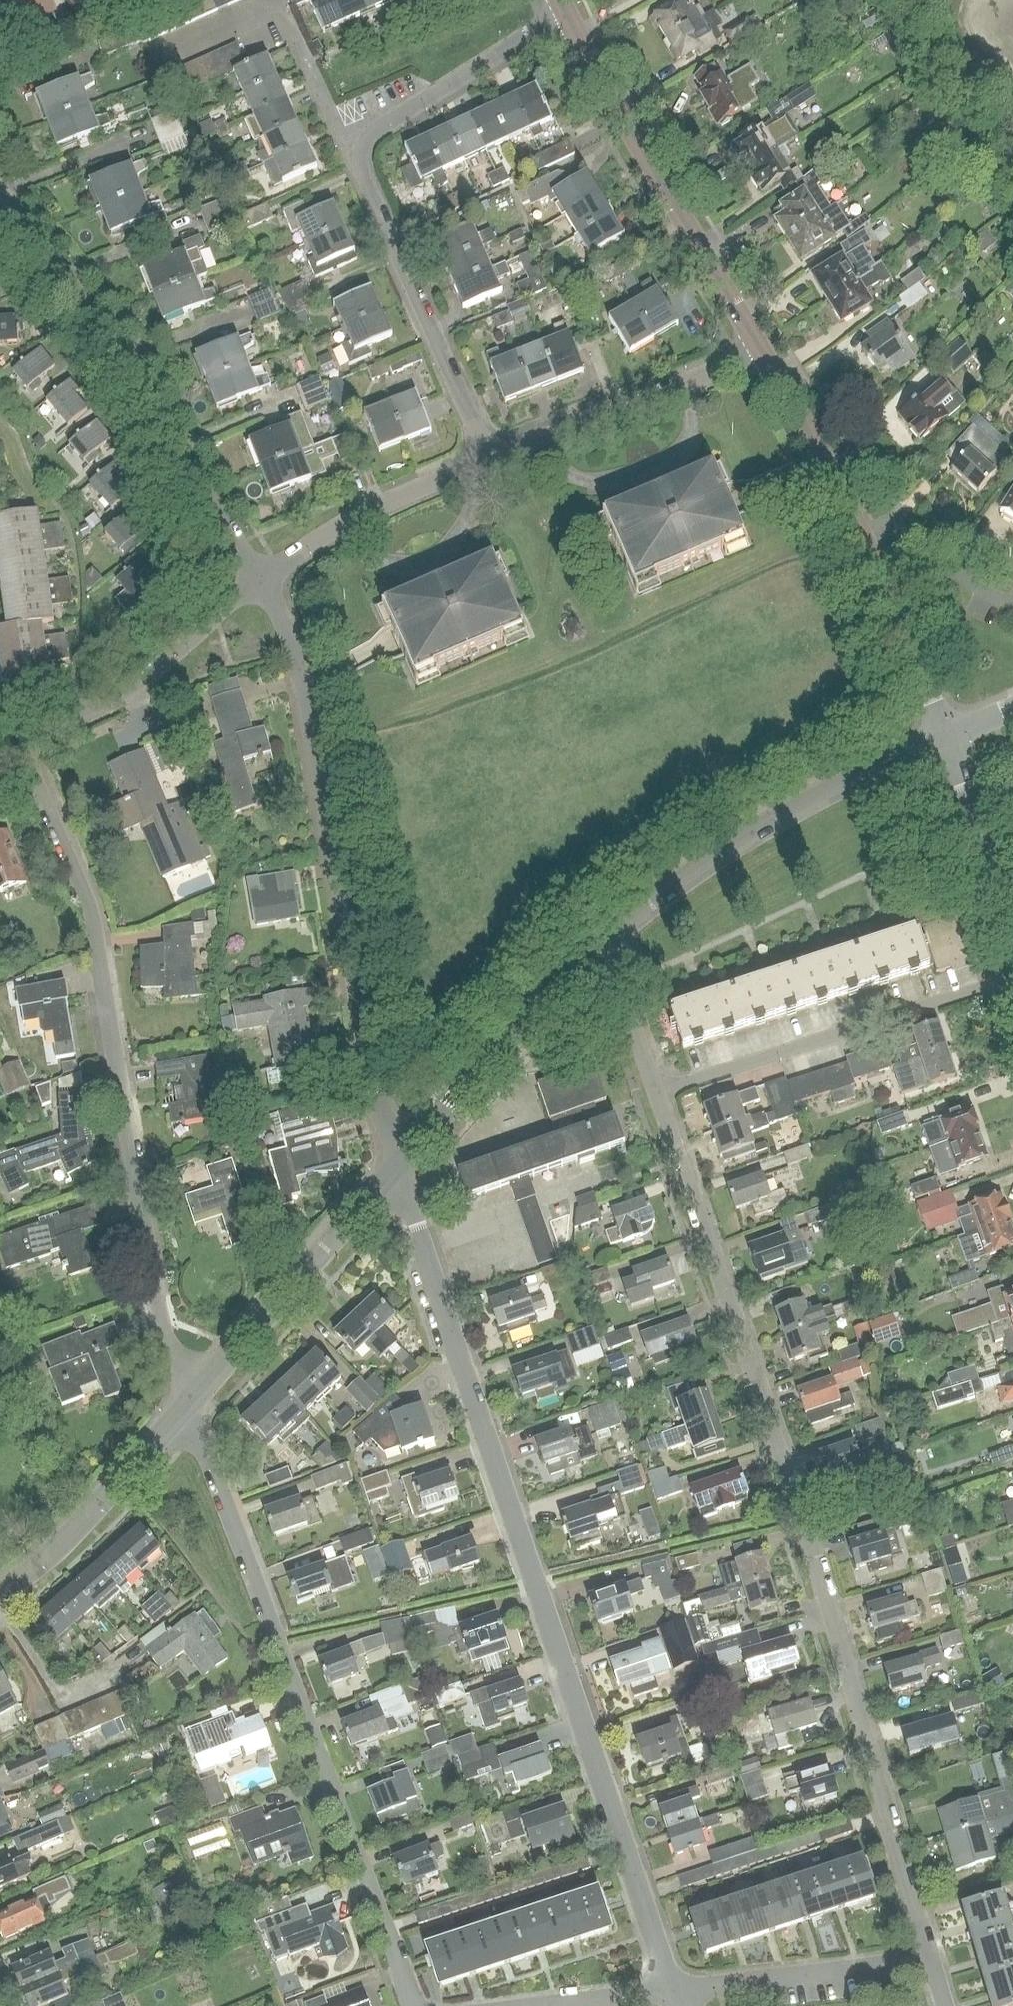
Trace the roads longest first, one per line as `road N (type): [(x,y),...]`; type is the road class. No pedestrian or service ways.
road 1 (residential): [(934,1964),(660,1089)]
road 2 (residential): [(672,1990),(398,1165)]
road 3 (residential): [(185,1407),(147,1286),(101,950),(55,813),(14,742)]
road 4 (residential): [(417,2005),(397,1977),(185,1407)]
road 5 (residential): [(398,1165),(376,1081),(306,681),(263,576)]
road 6 (tertiary): [(946,741),(856,514),(761,349)]
road 7 (tertiary): [(608,943),(743,833),(946,741)]
road 8 (tertiary): [(761,349),(565,15)]
road 9 (residential): [(263,576),(53,268)]
road 10 (residential): [(660,1089),(1012,976)]
road 11 (residential): [(488,463),(344,150)]
road 12 (tertiary): [(185,1407),(398,1165)]
road 13 (residential): [(344,150),(287,27),(268,14),(250,10),(130,61)]
road 14 (tertiary): [(398,1165),(608,943)]
road 15 (residential): [(14,742),(107,691),(263,576)]
road 16 (residential): [(488,463),(761,349)]
road 17 (tertiary): [(0,1597),(56,1552),(185,1407)]
road 18 (residential): [(934,1964),(672,1990)]
road 19 (residential): [(344,150),(565,15)]
road 20 (residential): [(263,576),(351,523),(488,463)]
road 21 (residential): [(1012,929),(946,741)]
road 22 (residential): [(660,1089),(608,943)]

